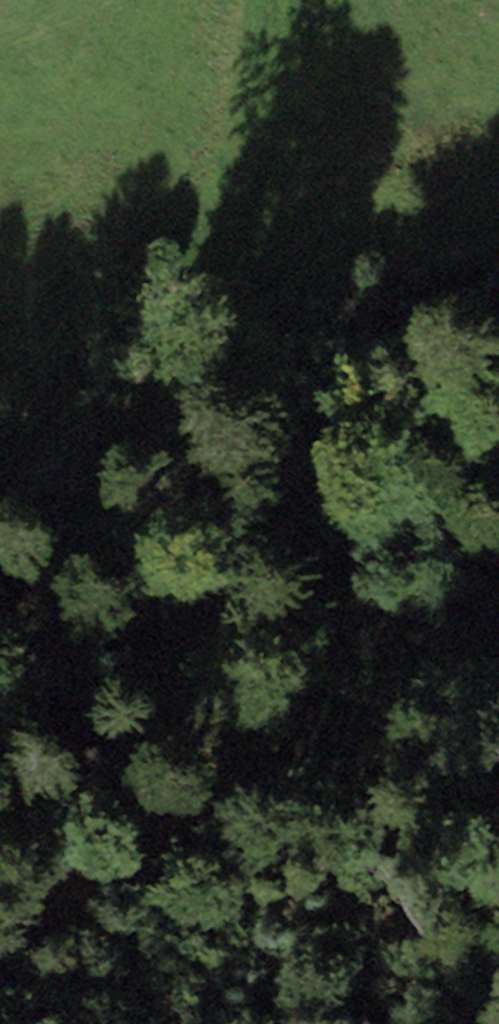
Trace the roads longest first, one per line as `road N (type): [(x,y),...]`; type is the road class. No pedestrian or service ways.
road 1 (track): [(8,638),(104,489),(181,333),(238,148),(269,0)]
road 2 (track): [(0,643),(52,614),(239,471),(498,323)]

